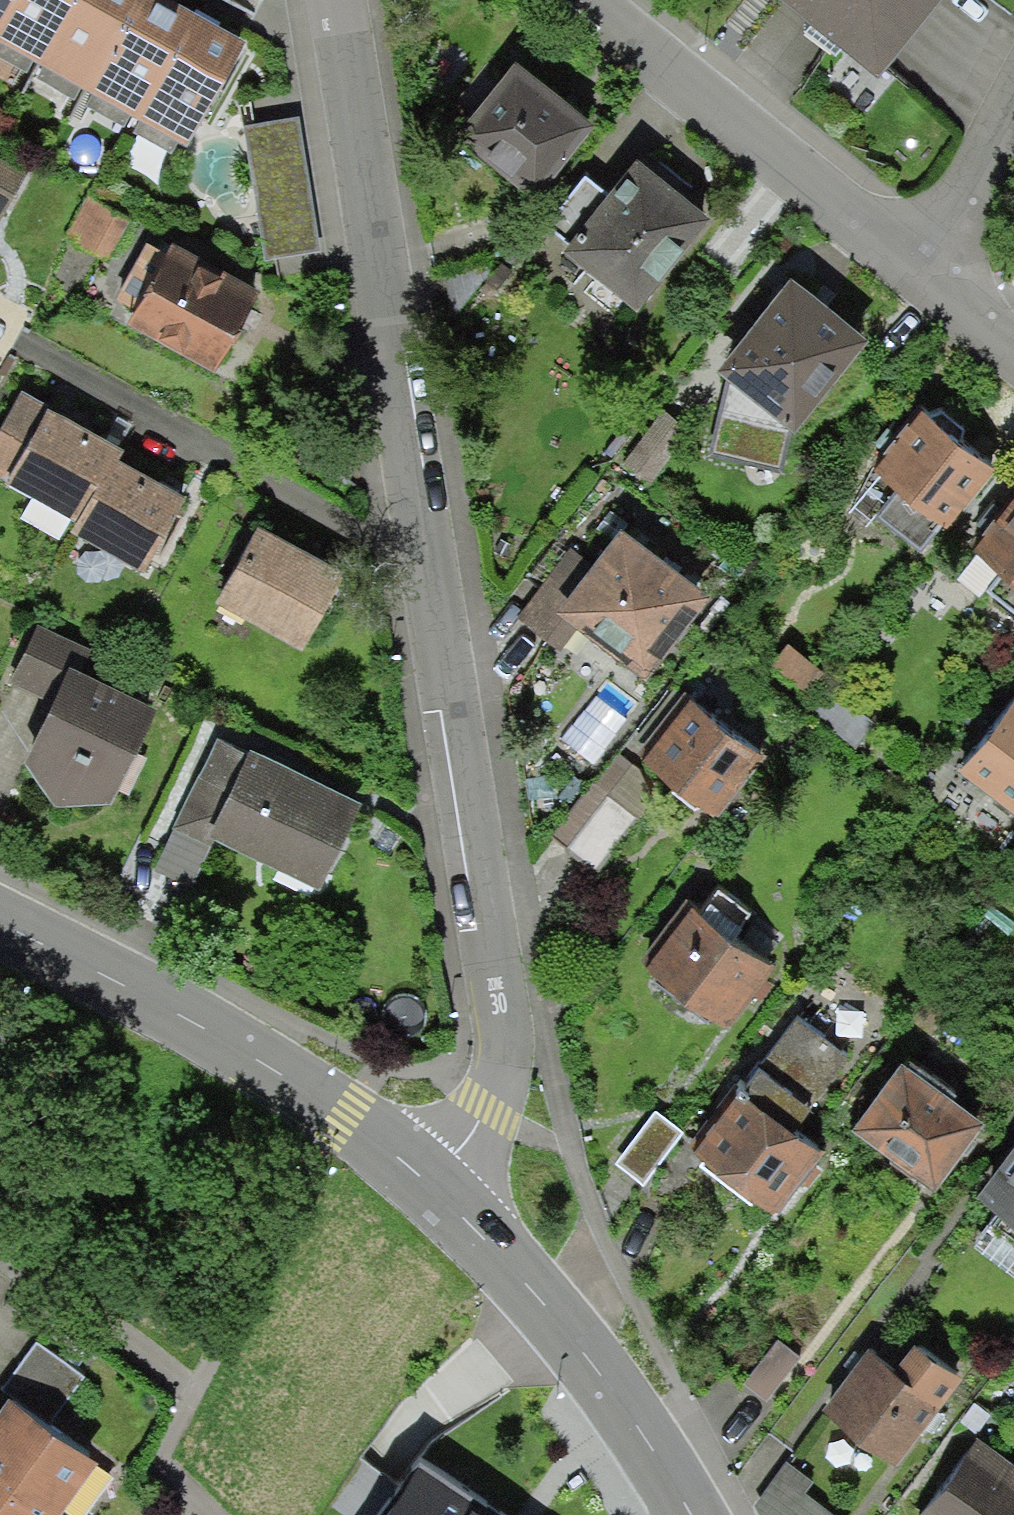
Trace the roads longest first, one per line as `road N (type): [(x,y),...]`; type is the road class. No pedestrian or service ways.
road 1 (residential): [(430,1180),(473,1145),(488,1114),(498,1004),(332,0)]
road 2 (tertiary): [(0,922),(199,1023),(345,1113),(430,1180)]
road 3 (tertiary): [(692,1514),(620,1400),(430,1180)]
road 4 (residential): [(577,0),(905,261)]
road 5 (residential): [(905,261),(1013,79)]
road 6 (residential): [(905,261),(1013,349)]

